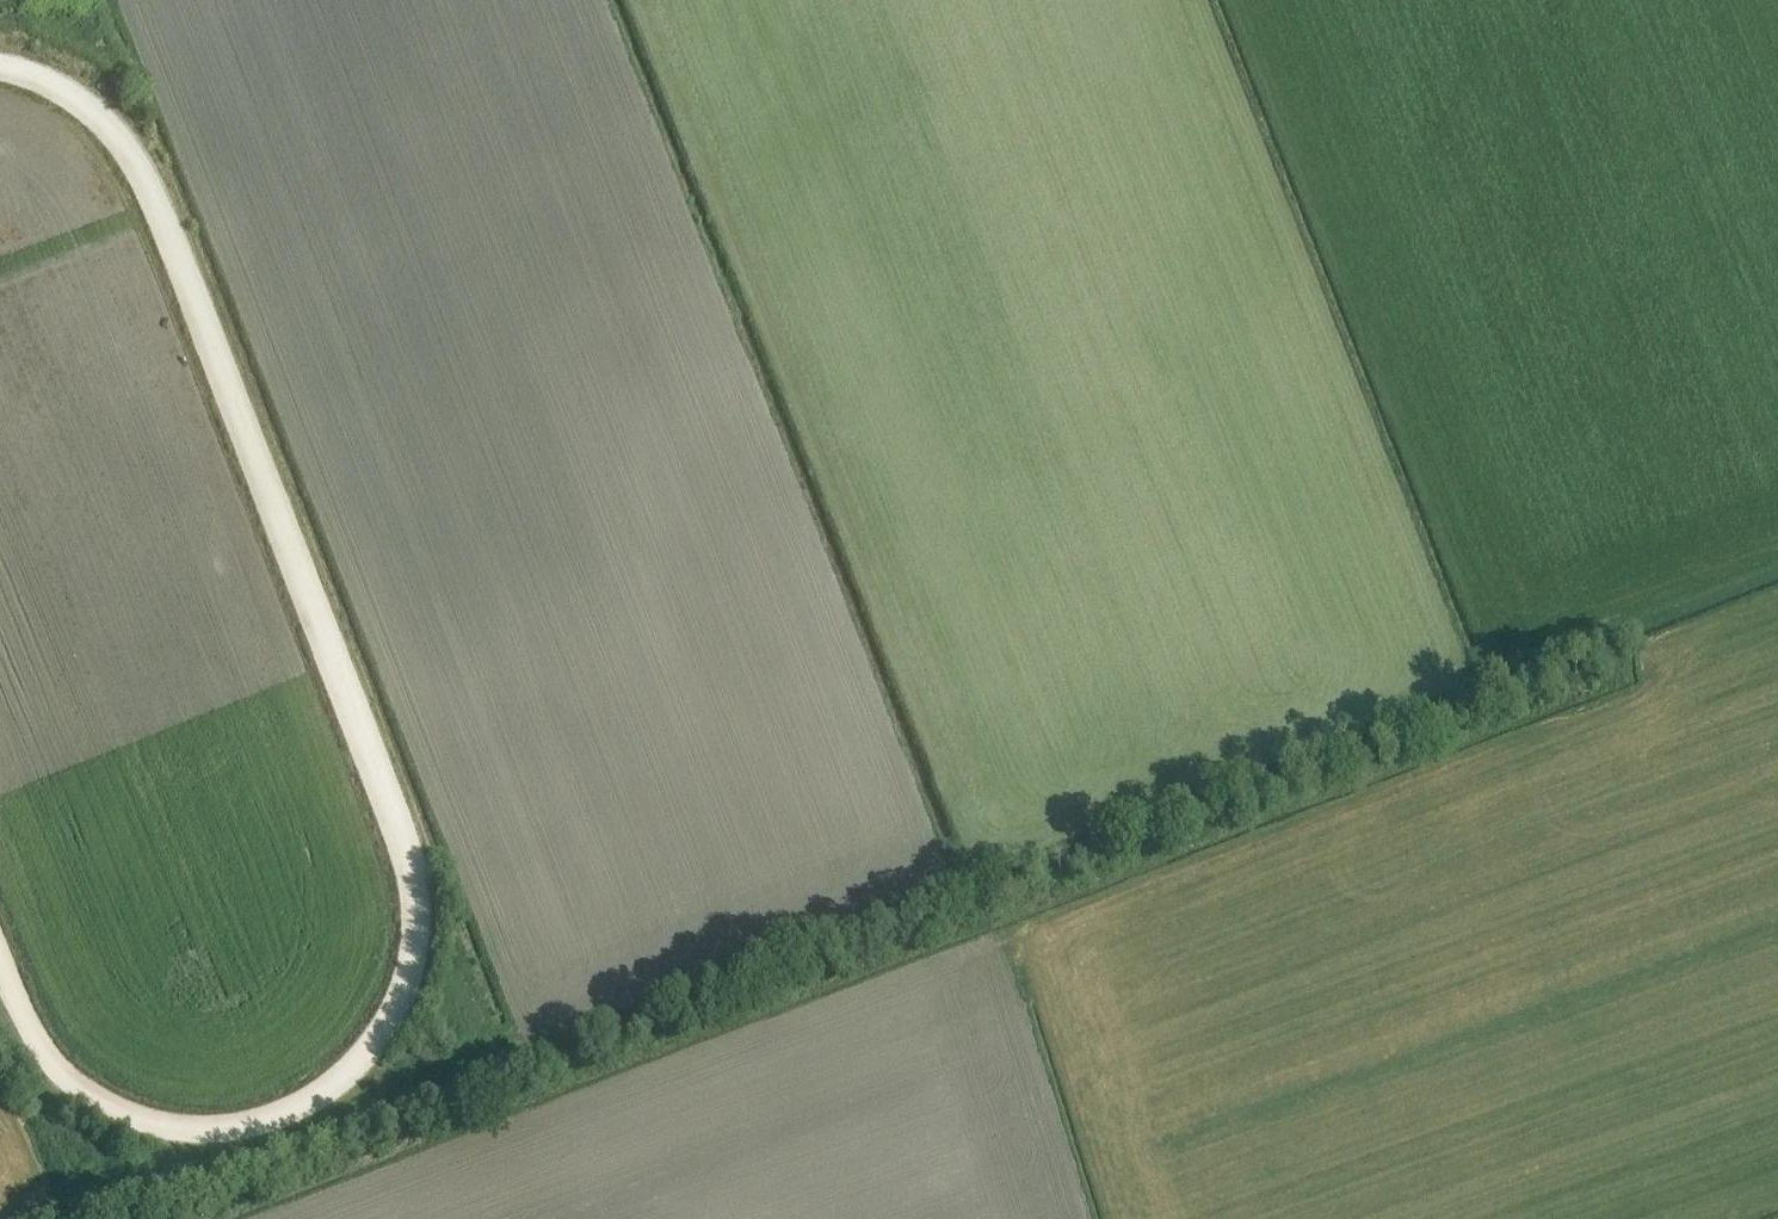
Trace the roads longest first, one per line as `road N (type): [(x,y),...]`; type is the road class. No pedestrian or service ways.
road 1 (track): [(0,970),(47,1070),(70,1089),(123,1117),(212,1131),(301,1106),(353,1069),(392,1018),(420,926),(404,829),(148,180),(86,108),(0,69)]

